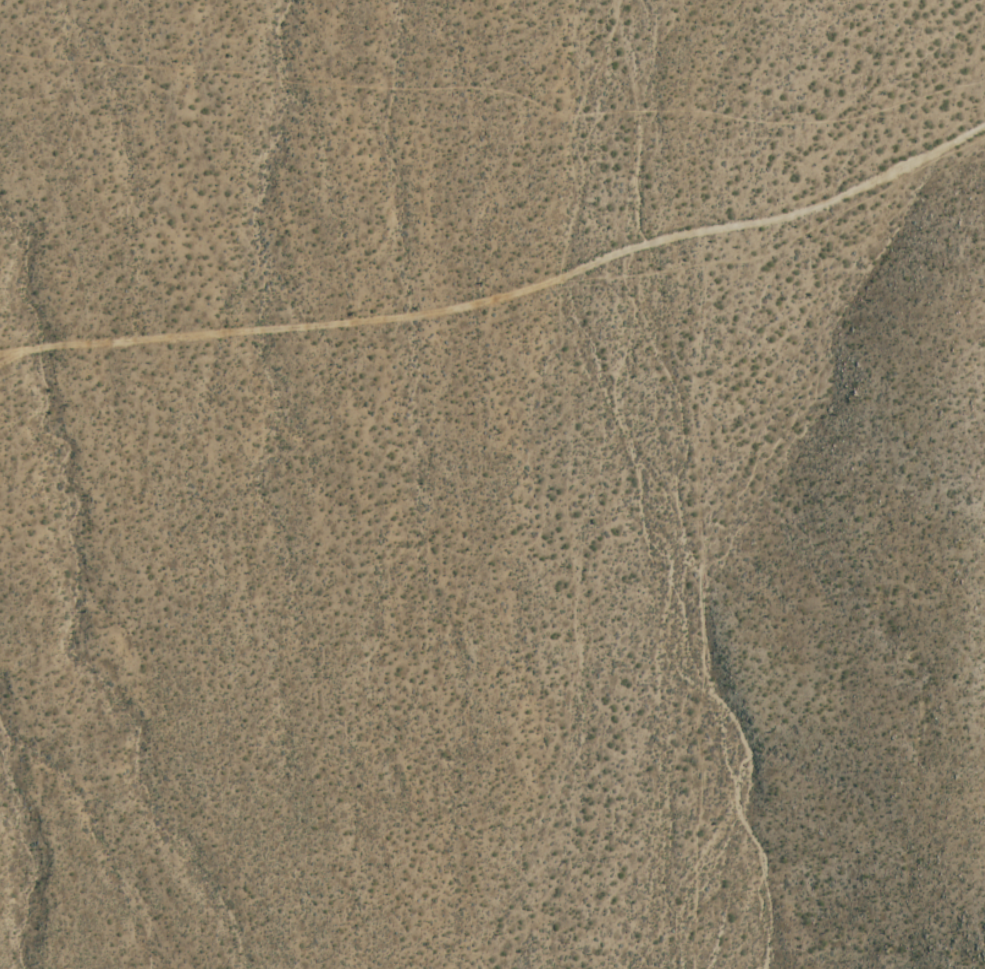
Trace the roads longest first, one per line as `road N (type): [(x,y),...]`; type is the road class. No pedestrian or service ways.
road 1 (track): [(0,351),(286,352),(731,264),(984,172)]

